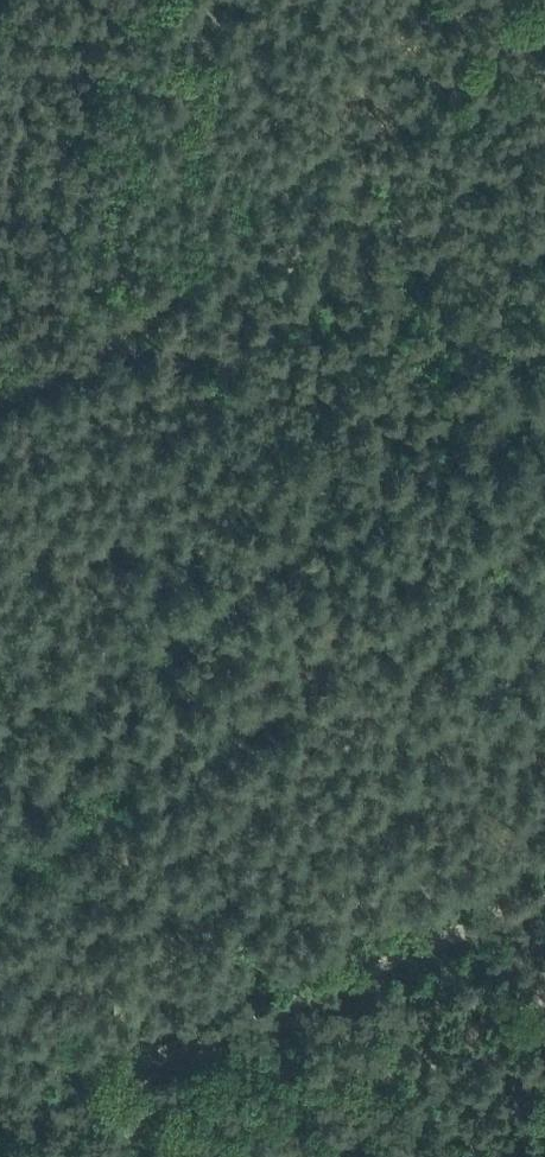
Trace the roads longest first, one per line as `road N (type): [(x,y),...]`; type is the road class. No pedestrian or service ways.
road 1 (track): [(544,24),(349,119),(161,298),(0,394)]
road 2 (track): [(544,405),(0,696)]
road 3 (track): [(0,1136),(544,905)]

